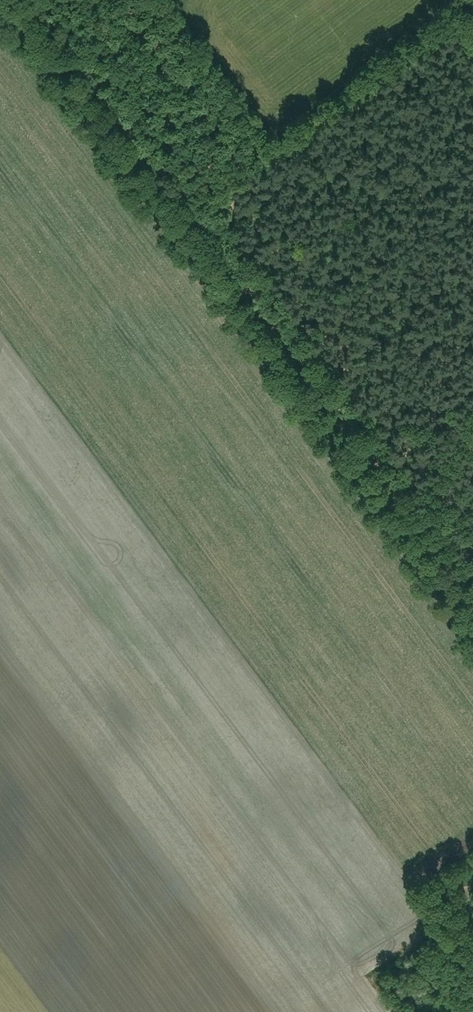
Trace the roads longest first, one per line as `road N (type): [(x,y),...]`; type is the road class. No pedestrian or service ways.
road 1 (track): [(472,598),(34,0)]

